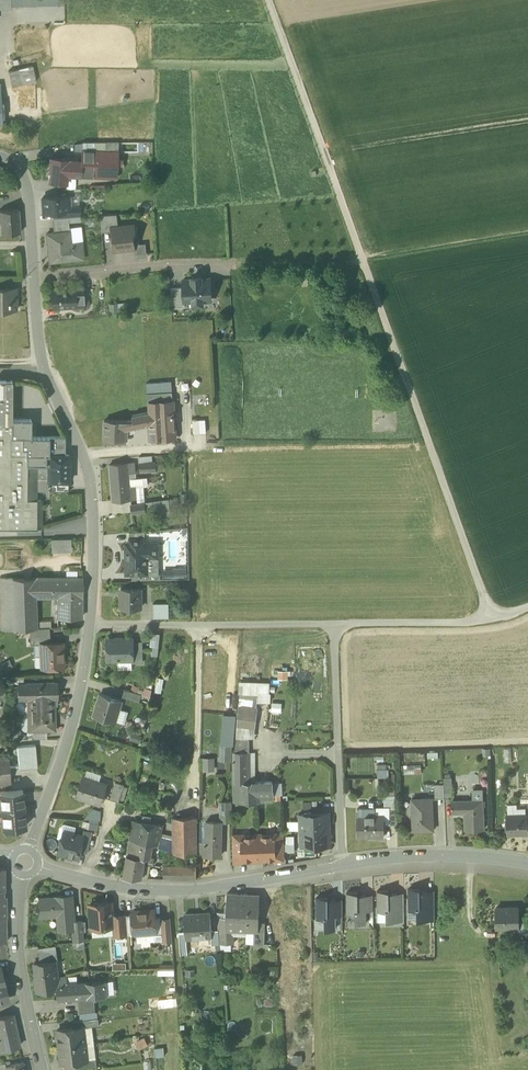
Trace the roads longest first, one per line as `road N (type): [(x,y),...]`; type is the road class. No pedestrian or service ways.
road 1 (track): [(268,0),(492,620)]
road 2 (tertiary): [(40,868),(171,891),(424,855),(527,862)]
road 3 (track): [(362,263),(167,264),(33,277)]
road 4 (residential): [(0,157),(26,184),(46,376),(86,455)]
road 5 (track): [(342,866),(333,622)]
road 6 (residential): [(90,624),(67,740),(30,848)]
road 7 (track): [(333,622),(492,620),(527,605)]
road 8 (residential): [(21,878),(18,950),(44,1069)]
road 9 (residential): [(86,455),(97,531),(90,624)]
road 10 (residential): [(86,455),(213,447)]
road 11 (track): [(333,622),(210,624)]

